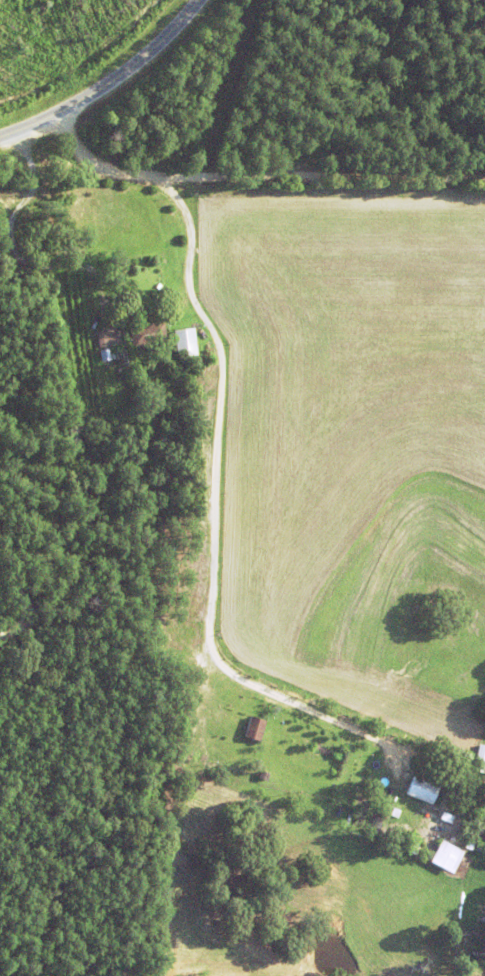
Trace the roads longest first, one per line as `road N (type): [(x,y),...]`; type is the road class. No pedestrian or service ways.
road 1 (residential): [(59,115),(100,171),(155,181),(186,217),(191,295),(218,345),(222,373),(211,625),(217,664),(235,682),(413,755)]
road 2 (track): [(484,174),(159,185)]
road 3 (residential): [(0,139),(118,81),(203,0)]

